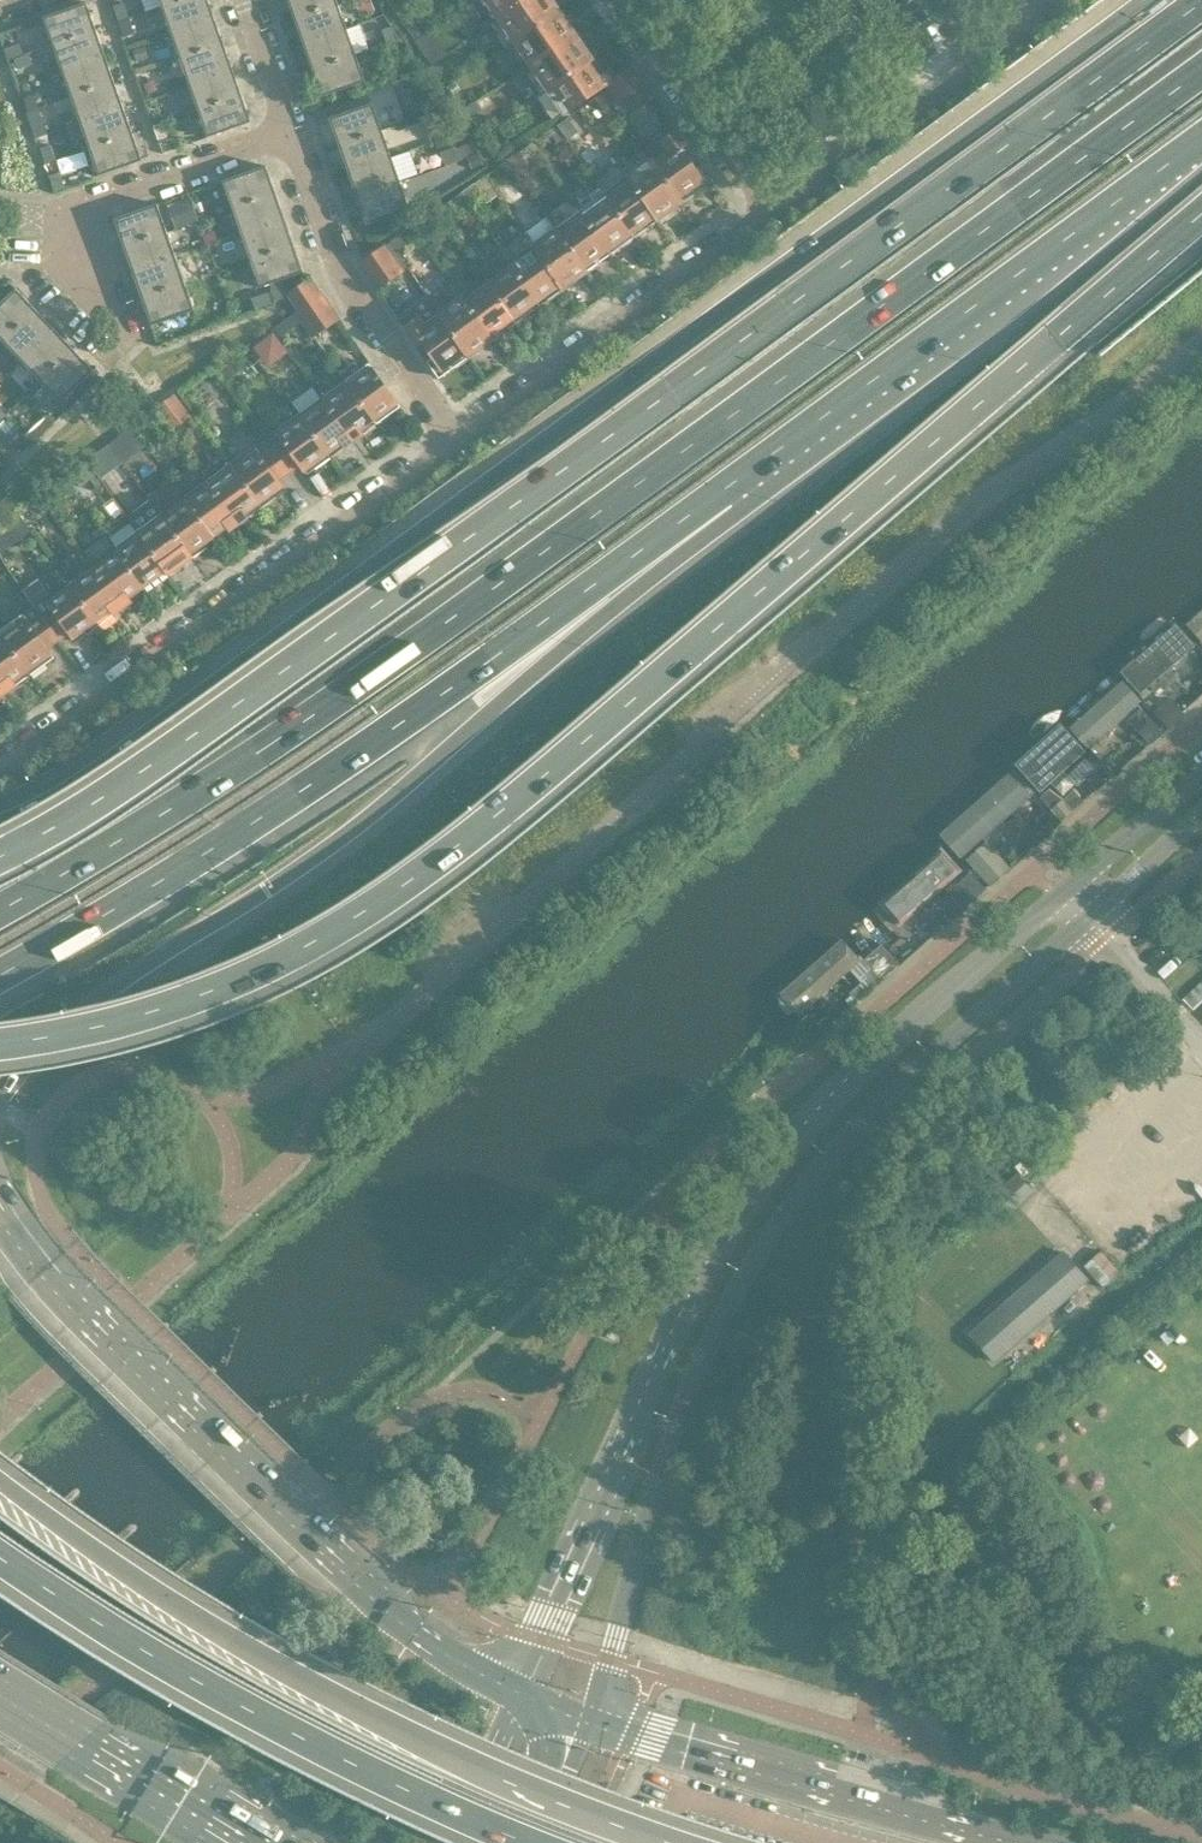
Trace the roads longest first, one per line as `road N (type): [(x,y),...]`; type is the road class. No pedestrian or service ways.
road 1 (motorway): [(0,1047),(91,1032),(196,999),(368,913),(473,836),(1201,215)]
road 2 (motorway): [(1201,1),(147,771),(0,859)]
road 3 (motorway): [(1201,62),(281,734),(0,907)]
road 4 (motorway): [(1146,0),(126,751),(0,825)]
road 5 (secondary): [(1062,889),(851,1071),(692,1268),(525,1681)]
road 6 (secondary): [(589,1713),(695,1376),(740,1282),(803,1191),(883,1099),(1090,920)]
road 7 (motorway): [(0,1100),(28,1059),(105,989),(378,809),(726,489)]
road 8 (motorway): [(0,971),(296,794),(726,489)]
road 9 (motorway): [(692,1842),(413,1732),(128,1562),(0,1467)]
road 10 (primary): [(525,1681),(416,1621),(363,1575),(0,1222)]
road 11 (primary): [(0,1547),(260,1707),(556,1842)]
road 12 (motorway): [(726,489),(1201,139)]
road 13 (residential): [(0,773),(457,442)]
road 14 (primary): [(1027,1842),(955,1829),(589,1713)]
road 15 (residential): [(457,442),(771,211)]
road 16 (residential): [(135,345),(78,263),(72,210),(289,137)]
road 17 (residential): [(457,442),(346,280),(289,137)]
road 18 (primary): [(0,1692),(250,1842)]
road 19 (residential): [(771,211),(627,0)]
road 20 (secondary): [(1201,774),(1062,889)]
road 21 (secondary): [(525,1681),(458,1842)]
road 22 (unclassified): [(1090,920),(1201,1046)]
road 23 (residential): [(771,211),(900,116)]
road 24 (secondary): [(1090,920),(1201,819)]
road 25 (residential): [(289,137),(245,0)]
road 26 (secondary): [(527,1842),(589,1713)]

